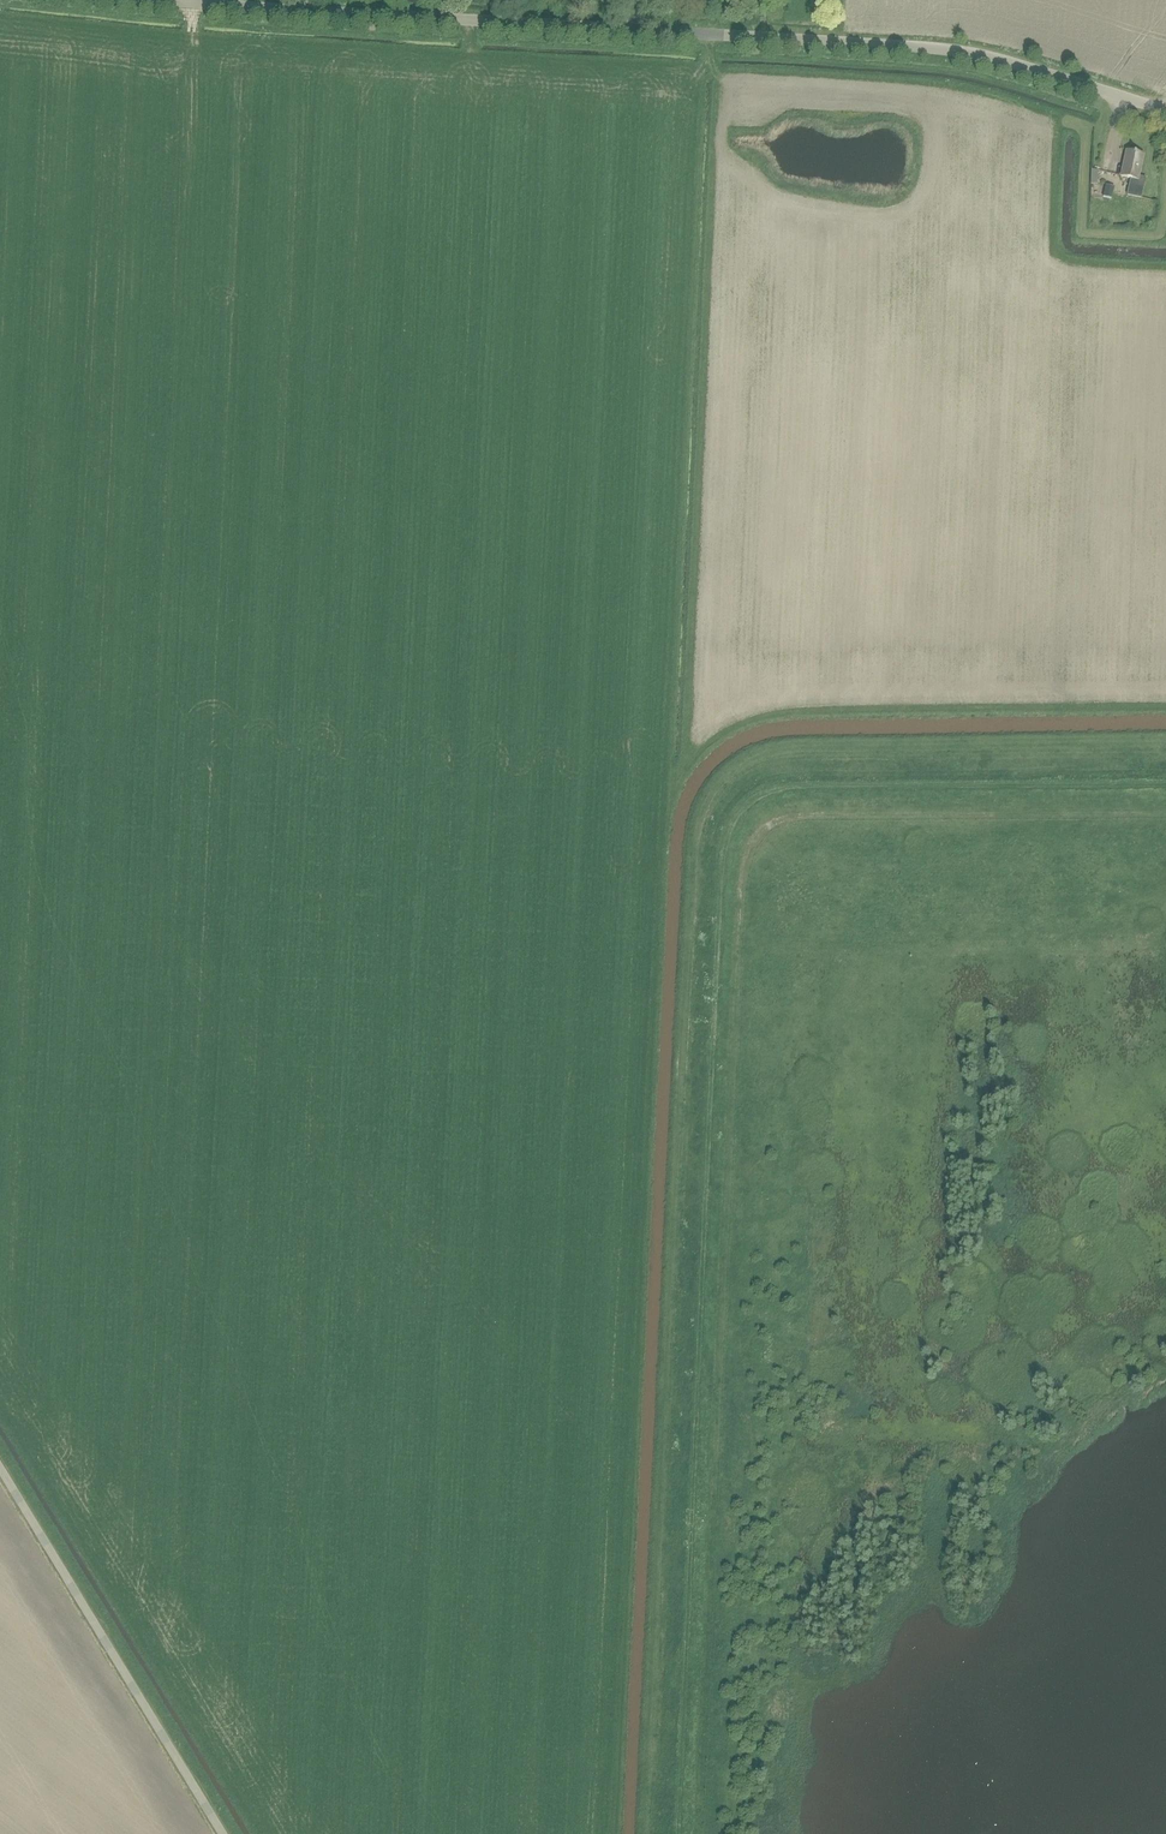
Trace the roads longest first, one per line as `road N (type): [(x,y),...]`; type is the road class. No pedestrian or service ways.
road 1 (tertiary): [(172,0),(960,50),(1165,111)]
road 2 (unclassified): [(223,1833),(0,1468)]

